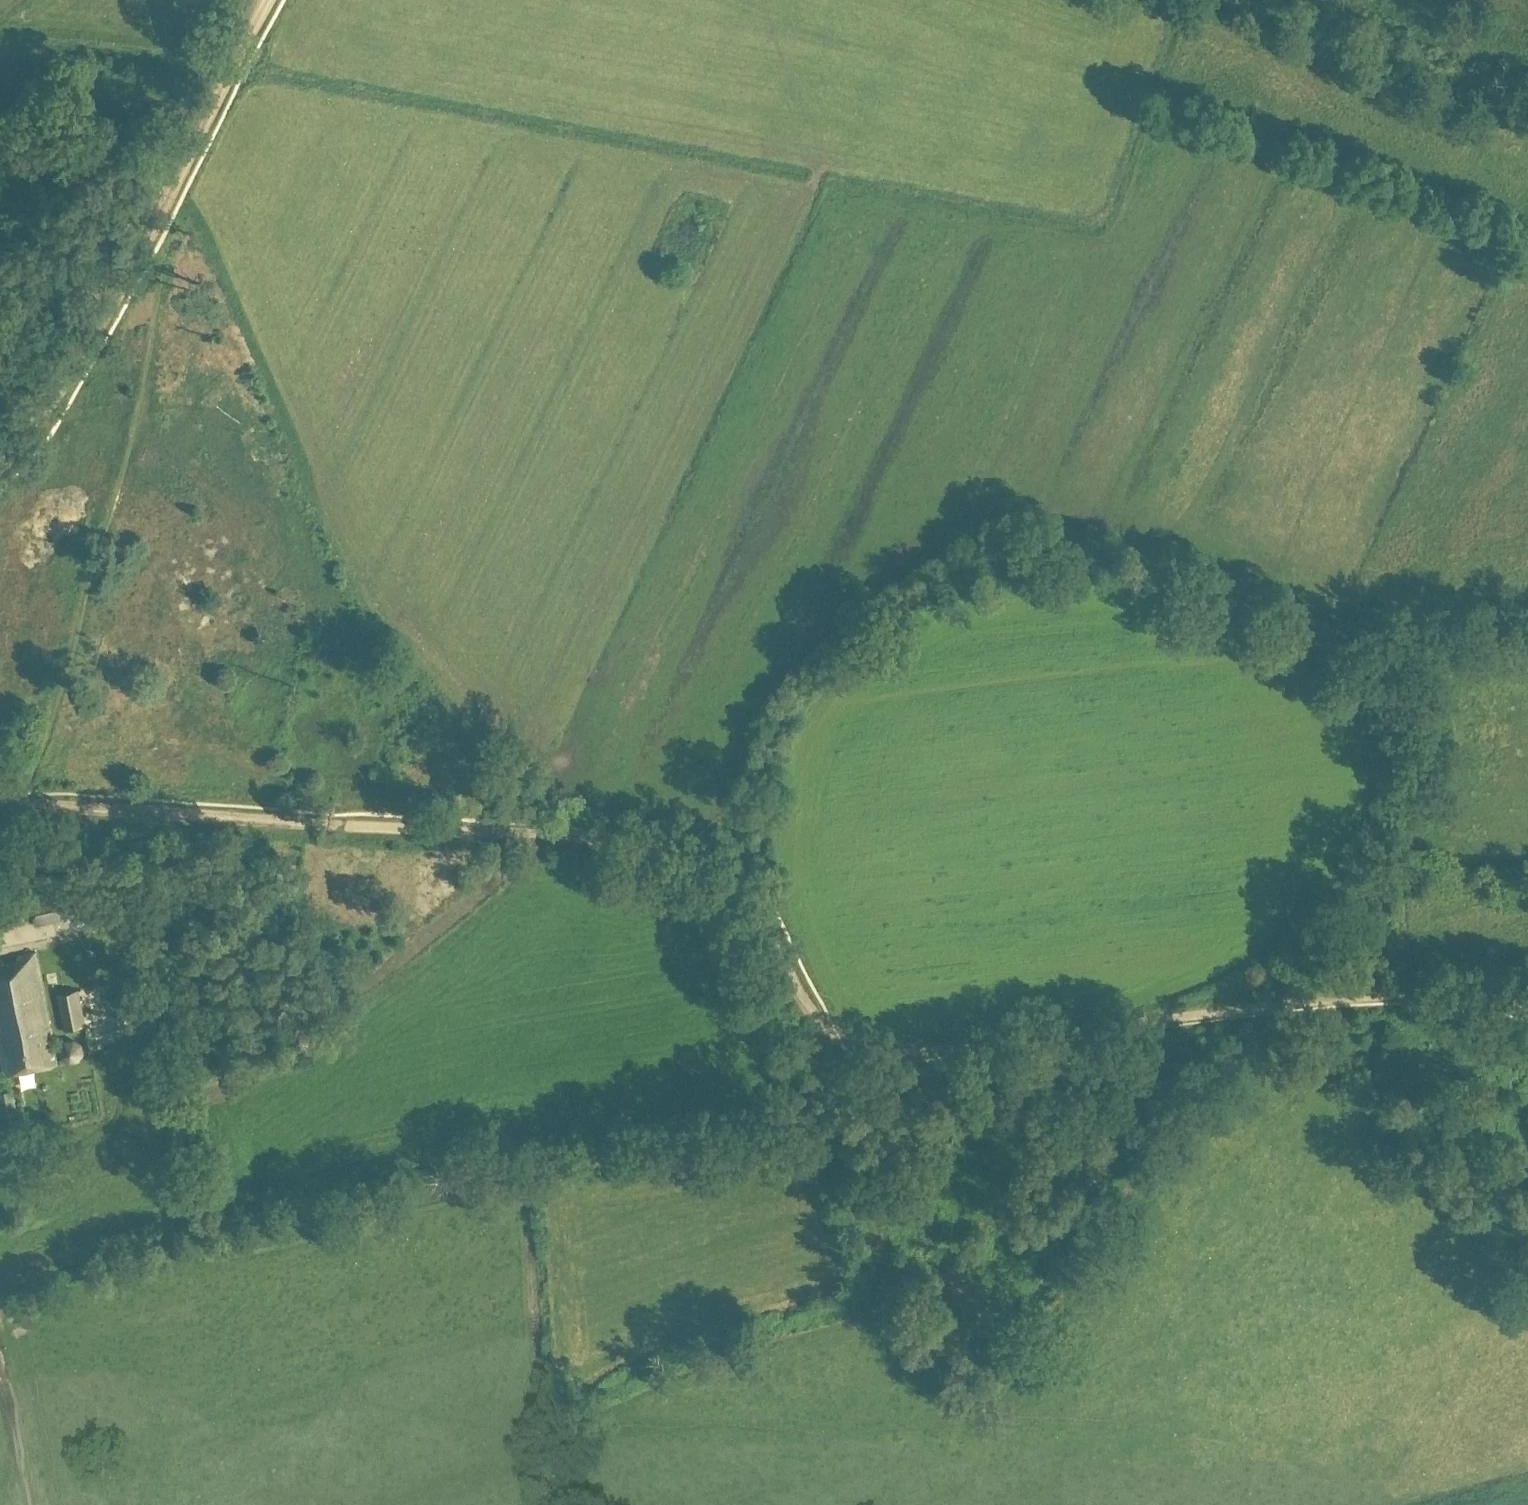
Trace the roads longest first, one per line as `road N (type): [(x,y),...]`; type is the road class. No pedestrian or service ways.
road 1 (track): [(0,801),(621,848),(716,875),(756,901),(834,1041),(873,1053),(1401,992),(1527,1006)]
road 2 (track): [(272,0),(63,395),(0,471)]
road 3 (track): [(0,1281),(179,1216)]
road 4 (track): [(29,1504),(0,1375)]

